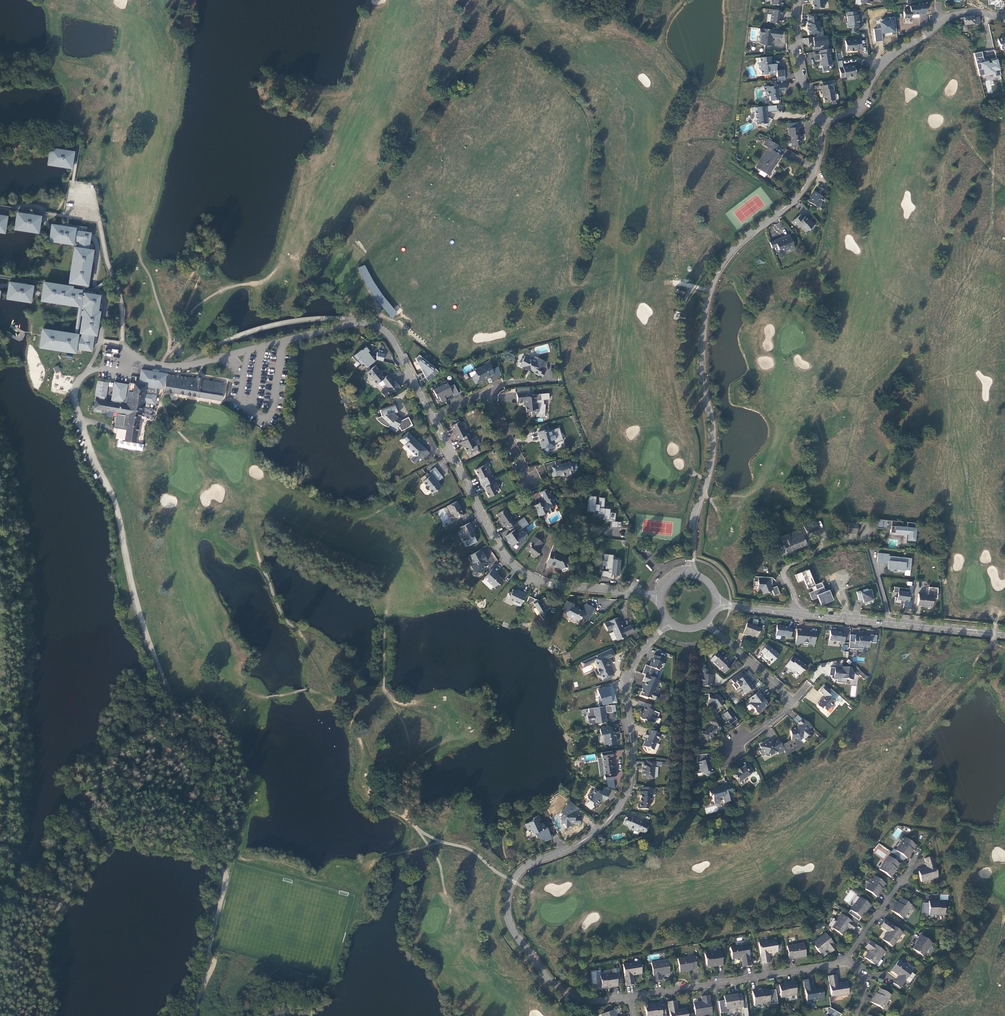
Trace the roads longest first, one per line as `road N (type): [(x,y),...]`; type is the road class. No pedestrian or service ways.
road 1 (track): [(195,1015),(215,960),(225,887),(213,838),(214,792),(195,728),(148,639),(117,505),(75,400),(79,380),(99,369)]
road 2 (residential): [(670,622),(644,646),(627,681),(632,769),(615,813),(584,839),(529,863),(507,902),(517,939),(558,989),(582,1002),(629,999)]
road 3 (residential): [(433,417),(390,334),(369,322),(184,367),(133,354),(122,344),(118,285),(98,215)]
road 4 (residential): [(692,572),(693,521),(712,445),(700,376),(708,298),(731,252),(806,185),(818,158),(818,122)]
road 5 (residential): [(661,594),(581,588),(517,569),(433,417)]
road 6 (track): [(0,875),(59,891),(33,1015)]
road 7 (unclassified): [(1004,633),(849,617)]
road 8 (residential): [(881,67),(956,14),(1004,18)]
road 9 (residential): [(847,959),(715,985)]
road 10 (residential): [(818,122),(800,57),(798,0)]
road 11 (residential): [(855,540),(787,568),(802,612)]

